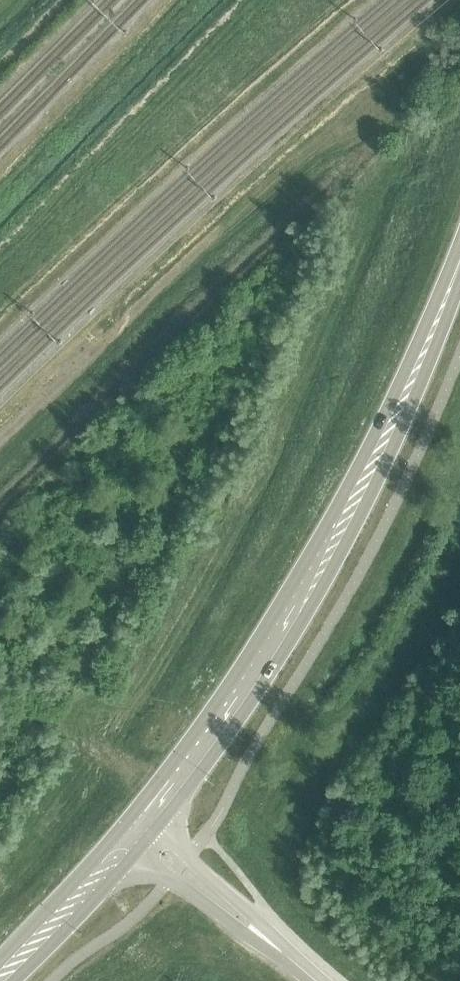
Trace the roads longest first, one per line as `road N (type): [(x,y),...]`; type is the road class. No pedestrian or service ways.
road 1 (secondary): [(147,817),(287,625),(382,453),(459,258)]
road 2 (track): [(257,194),(0,441)]
road 3 (unclassified): [(125,843),(255,943),(291,959)]
road 4 (unclassified): [(291,959),(267,927),(147,817)]
road 5 (secondary): [(0,976),(125,843)]

